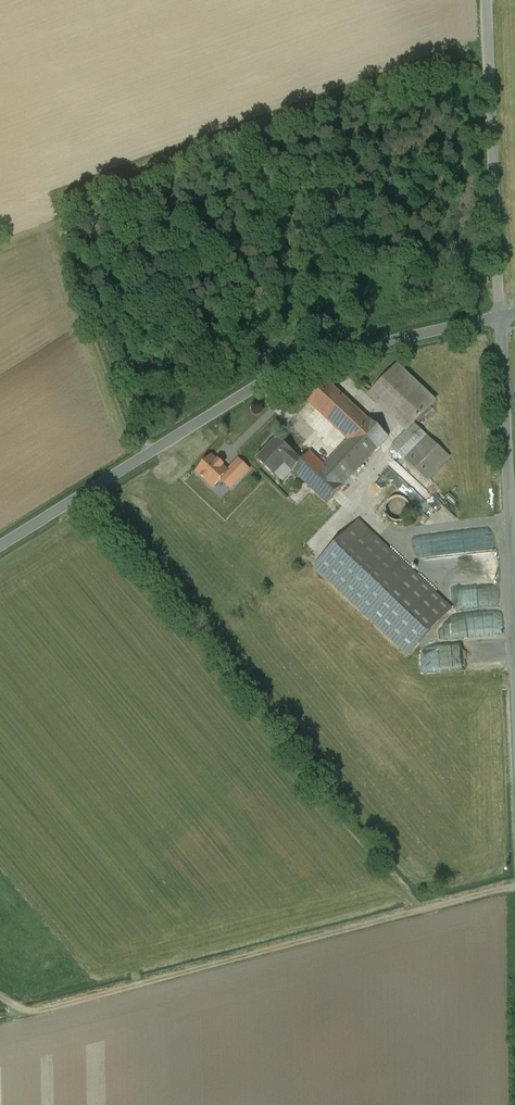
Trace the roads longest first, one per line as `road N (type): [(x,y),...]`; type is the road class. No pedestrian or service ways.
road 1 (tertiary): [(0,546),(283,372),(502,316)]
road 2 (track): [(514,887),(34,1012),(0,996)]
road 3 (unclassified): [(486,0),(502,316)]
road 4 (unclassified): [(502,316),(514,620)]

